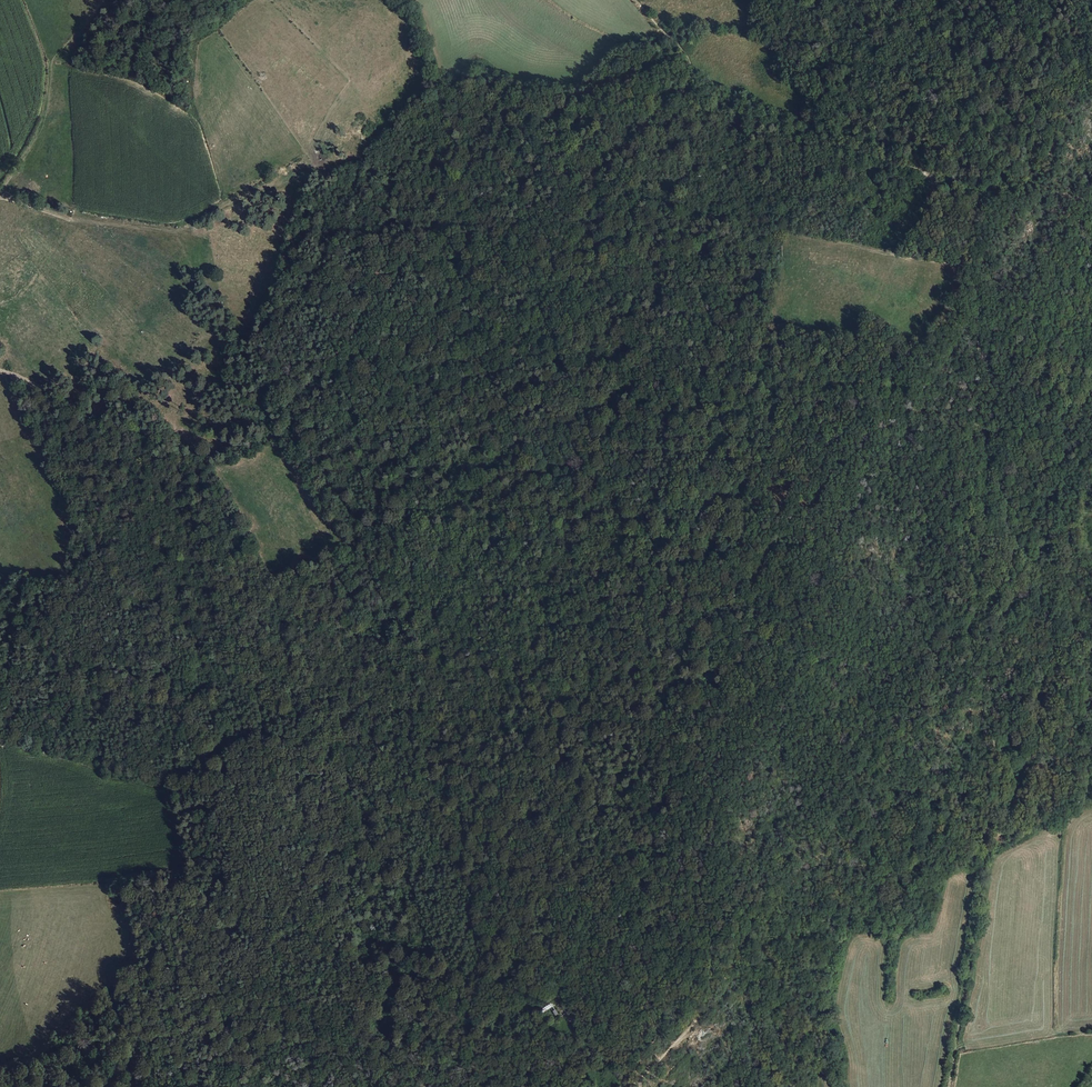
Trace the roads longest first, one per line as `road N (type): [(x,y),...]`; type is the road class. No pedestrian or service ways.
road 1 (track): [(948,1086),(994,775),(989,472),(973,381),(981,298),(975,273),(943,227),(923,169),(815,140),(696,73),(635,0)]
road 2 (track): [(0,614),(75,662),(190,661),(226,670),(323,732),(371,797),(392,811),(462,782),(560,761),(595,768),(657,803),(668,843),(704,902),(711,968),(703,1009),(631,1086)]
road 3 (track): [(0,198),(74,223),(178,231),(277,183)]
road 4 (track): [(0,372),(213,461)]
road 5 (track): [(0,192),(44,119),(54,59),(104,0)]

